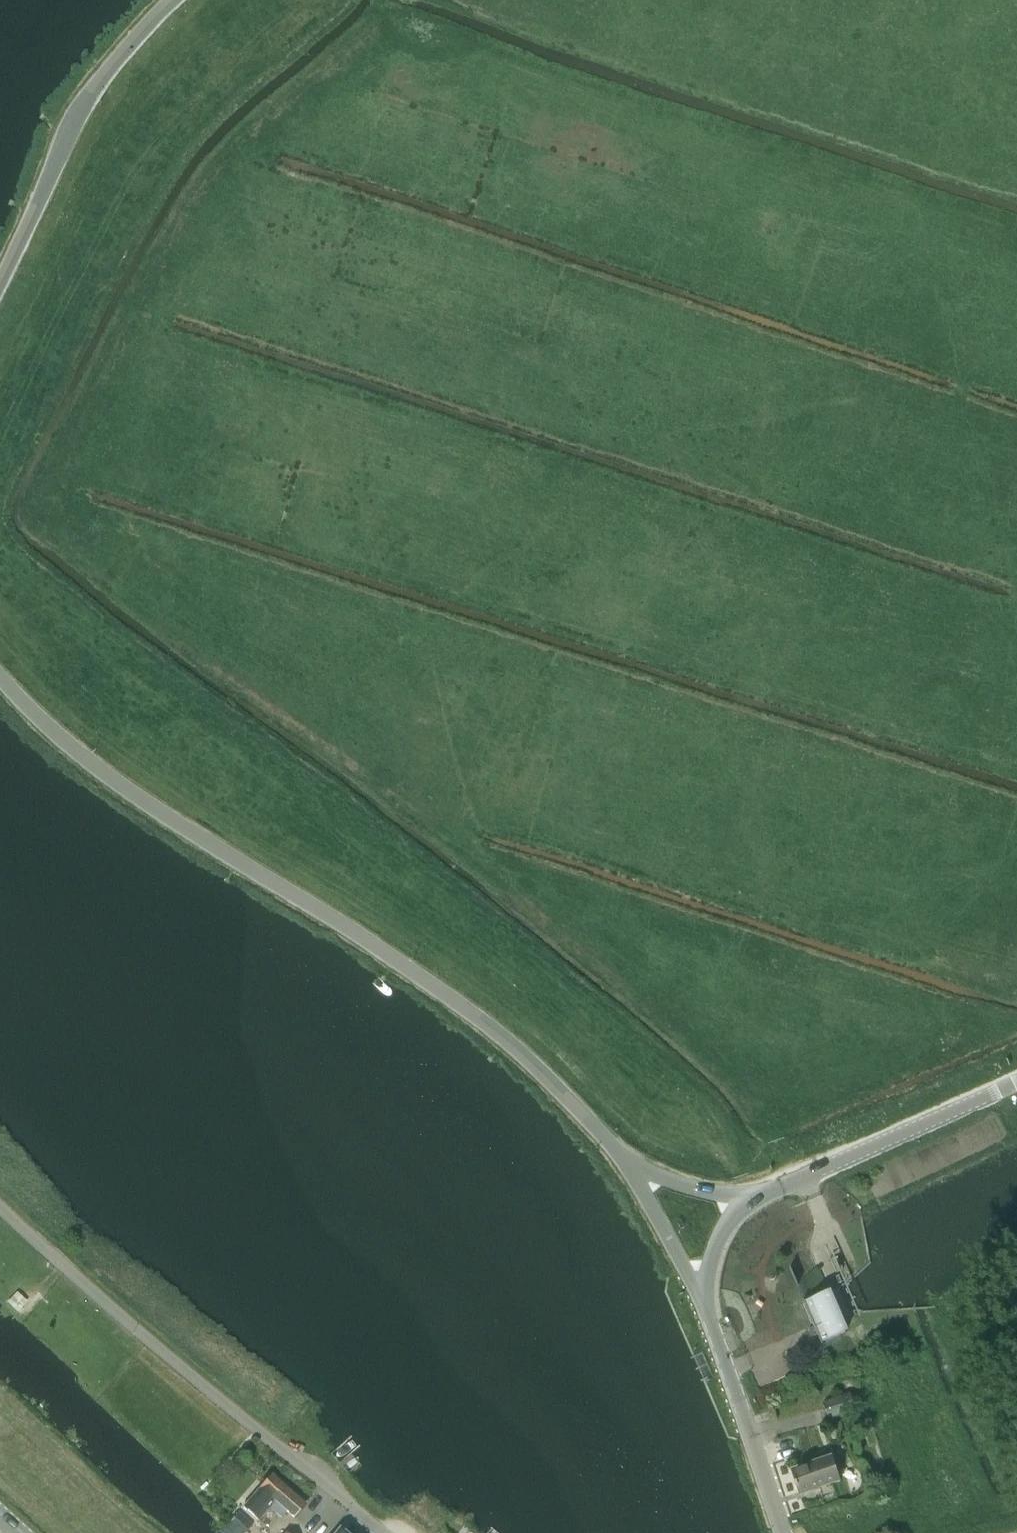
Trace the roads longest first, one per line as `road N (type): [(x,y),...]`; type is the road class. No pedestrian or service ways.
road 1 (unclassified): [(621,1159),(474,1017),(134,795),(0,680)]
road 2 (unclassified): [(385,1532),(0,1207)]
road 3 (unclassified): [(0,282),(88,100),(174,0)]
road 4 (tertiary): [(750,1200),(1016,1082)]
road 5 (tertiary): [(781,1532),(702,1296)]
road 6 (unclassified): [(702,1296),(621,1159)]
road 7 (unclassified): [(750,1200),(675,1185),(621,1159)]

